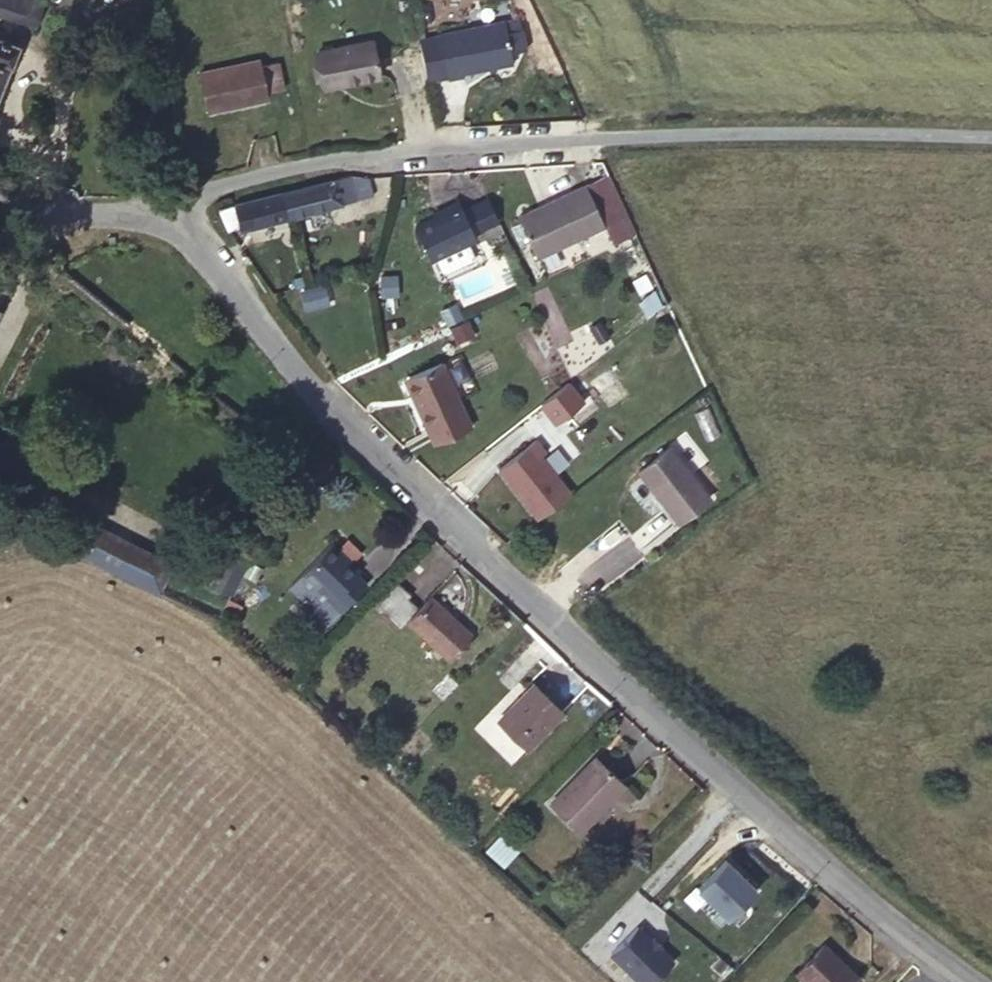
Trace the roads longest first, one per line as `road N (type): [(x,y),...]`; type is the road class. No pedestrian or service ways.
road 1 (residential): [(979,981),(899,925),(384,466),(173,224)]
road 2 (residential): [(991,134),(657,131),(307,160),(196,191),(173,224)]
road 3 (residential): [(173,224),(61,210),(0,192)]

